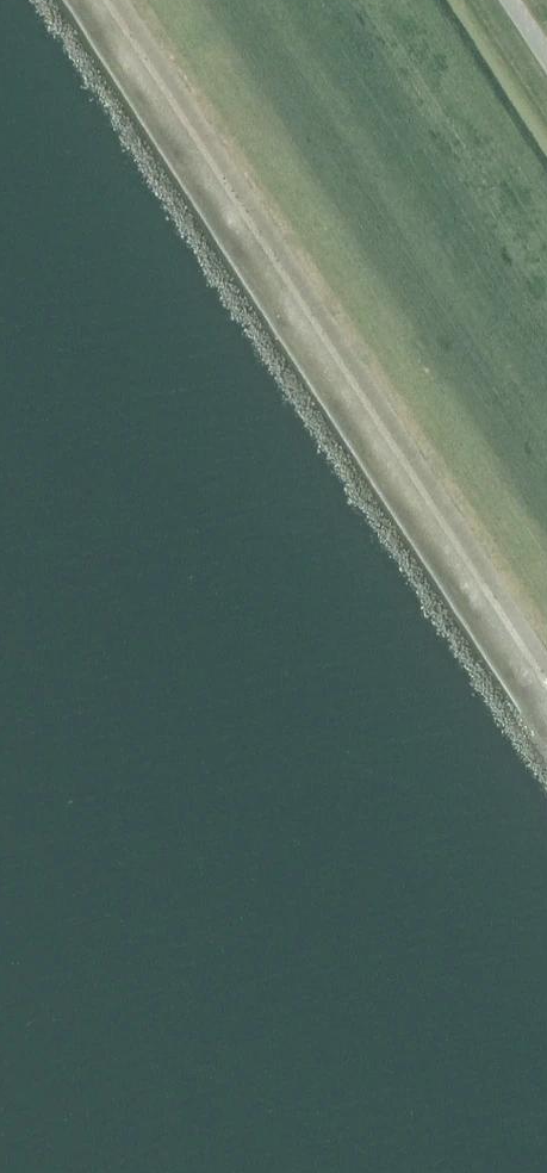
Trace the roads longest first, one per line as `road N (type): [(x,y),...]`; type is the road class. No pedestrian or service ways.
road 1 (unclassified): [(546,664),(120,0)]

